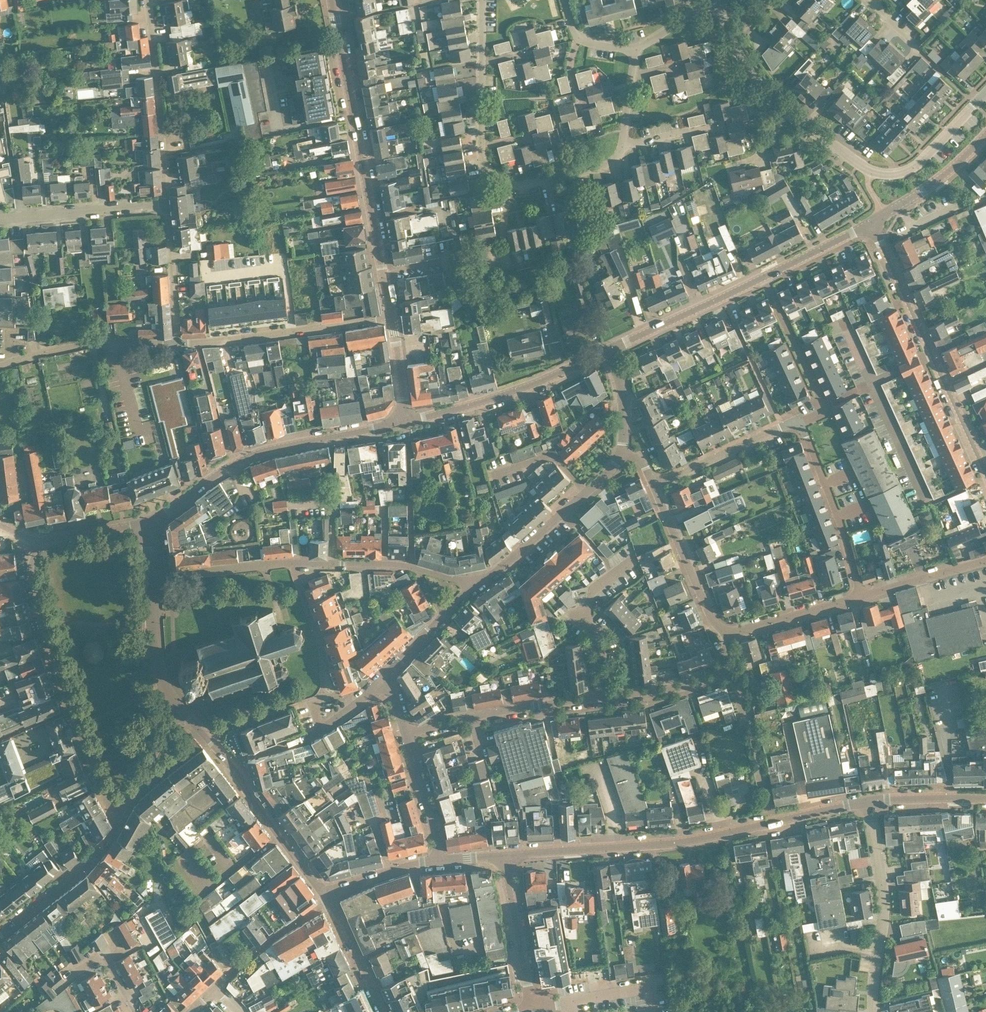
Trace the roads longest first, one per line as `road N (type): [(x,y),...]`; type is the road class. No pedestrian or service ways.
road 1 (tertiary): [(503,856),(663,843),(869,801)]
road 2 (residential): [(406,734),(525,707),(692,685),(722,668)]
road 3 (tertiary): [(391,317),(333,0)]
road 4 (residential): [(622,145),(606,166),(525,185),(488,171),(480,150),(482,0)]
road 5 (unclassified): [(120,802),(101,789),(39,615),(31,568),(39,540)]
road 6 (residential): [(148,526),(251,455),(406,423)]
road 7 (tertiary): [(985,480),(870,222)]
road 8 (residential): [(788,112),(872,171),(899,173),(927,155),(985,91)]
road 9 (residential): [(177,343),(391,317)]
road 10 (tertiary): [(406,423),(608,351)]
road 11 (residential): [(872,1011),(884,903),(869,801)]
road 12 (residential): [(167,202),(147,0)]
road 13 (residential): [(478,583),(609,473),(620,453)]
road 14 (unclassified): [(0,935),(92,858),(111,837),(120,802)]
road 15 (residential): [(861,597),(802,423)]
road 16 (residential): [(0,366),(95,342),(177,343)]
road 17 (tertiary): [(508,1011),(532,1006),(503,856)]
road 18 (tertiary): [(608,351),(765,278)]
road 19 (residential): [(765,278),(825,412),(802,423)]
road 20 (residential): [(227,762),(326,899)]
road 21 (residential): [(0,218),(167,202)]
road 22 (residential): [(729,631),(712,617),(655,484)]
road 23 (unclassified): [(343,714),(292,563)]
road 24 (residential): [(802,423),(655,484)]
road 25 (tertiary): [(870,222),(950,171),(985,135)]
road 26 (residential): [(326,899),(215,991)]
road 27 (residential): [(150,576),(292,563)]
road 28 (residential): [(177,343),(167,202)]
road 29 (residential): [(179,707),(158,671),(150,576)]
road 30 (residential): [(861,597),(729,631)]
road 31 (residential): [(716,1),(751,72),(788,112)]
road 32 (residential): [(439,861),(406,734)]
road 33 (residential): [(985,561),(861,597)]
road 34 (residential): [(292,563),(420,569)]
road 35 (residential): [(227,762),(305,739),(343,714)]
road 36 (tertiary): [(326,899),(382,1011)]
road 37 (tertiary): [(326,899),(363,880),(439,861)]

